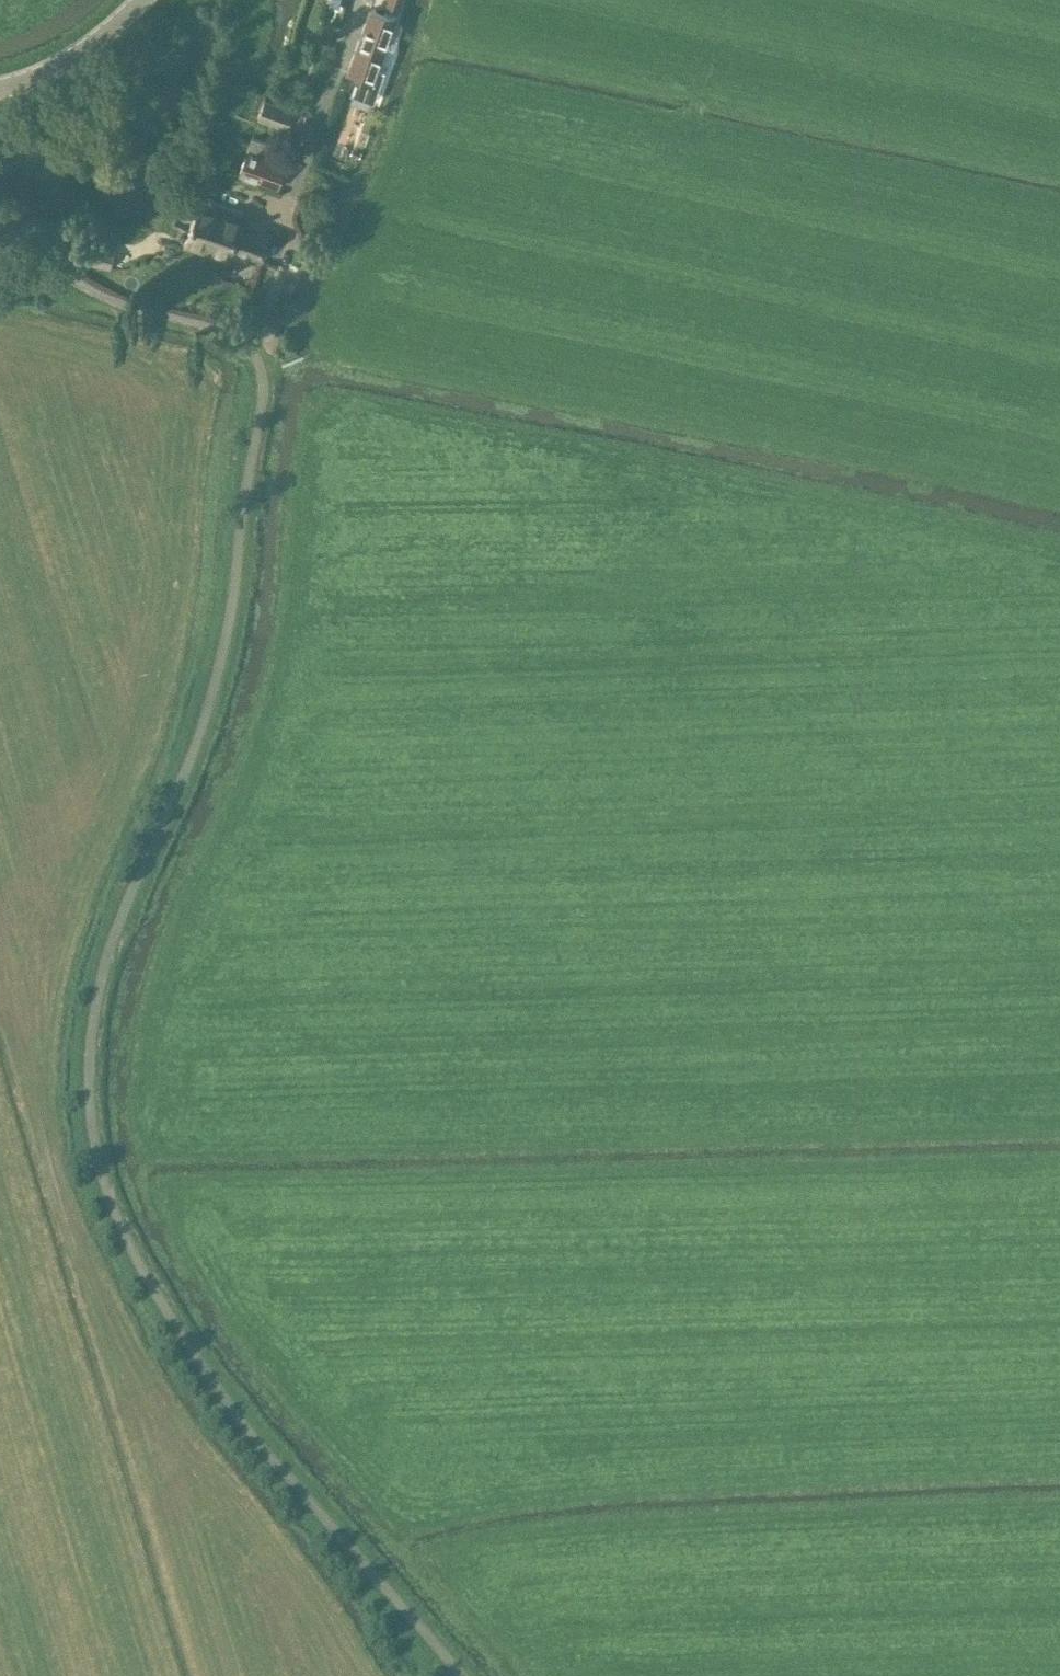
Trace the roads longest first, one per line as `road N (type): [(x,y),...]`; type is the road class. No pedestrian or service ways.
road 1 (unclassified): [(290,195),(360,0)]
road 2 (unclassified): [(0,89),(60,68),(143,0)]

